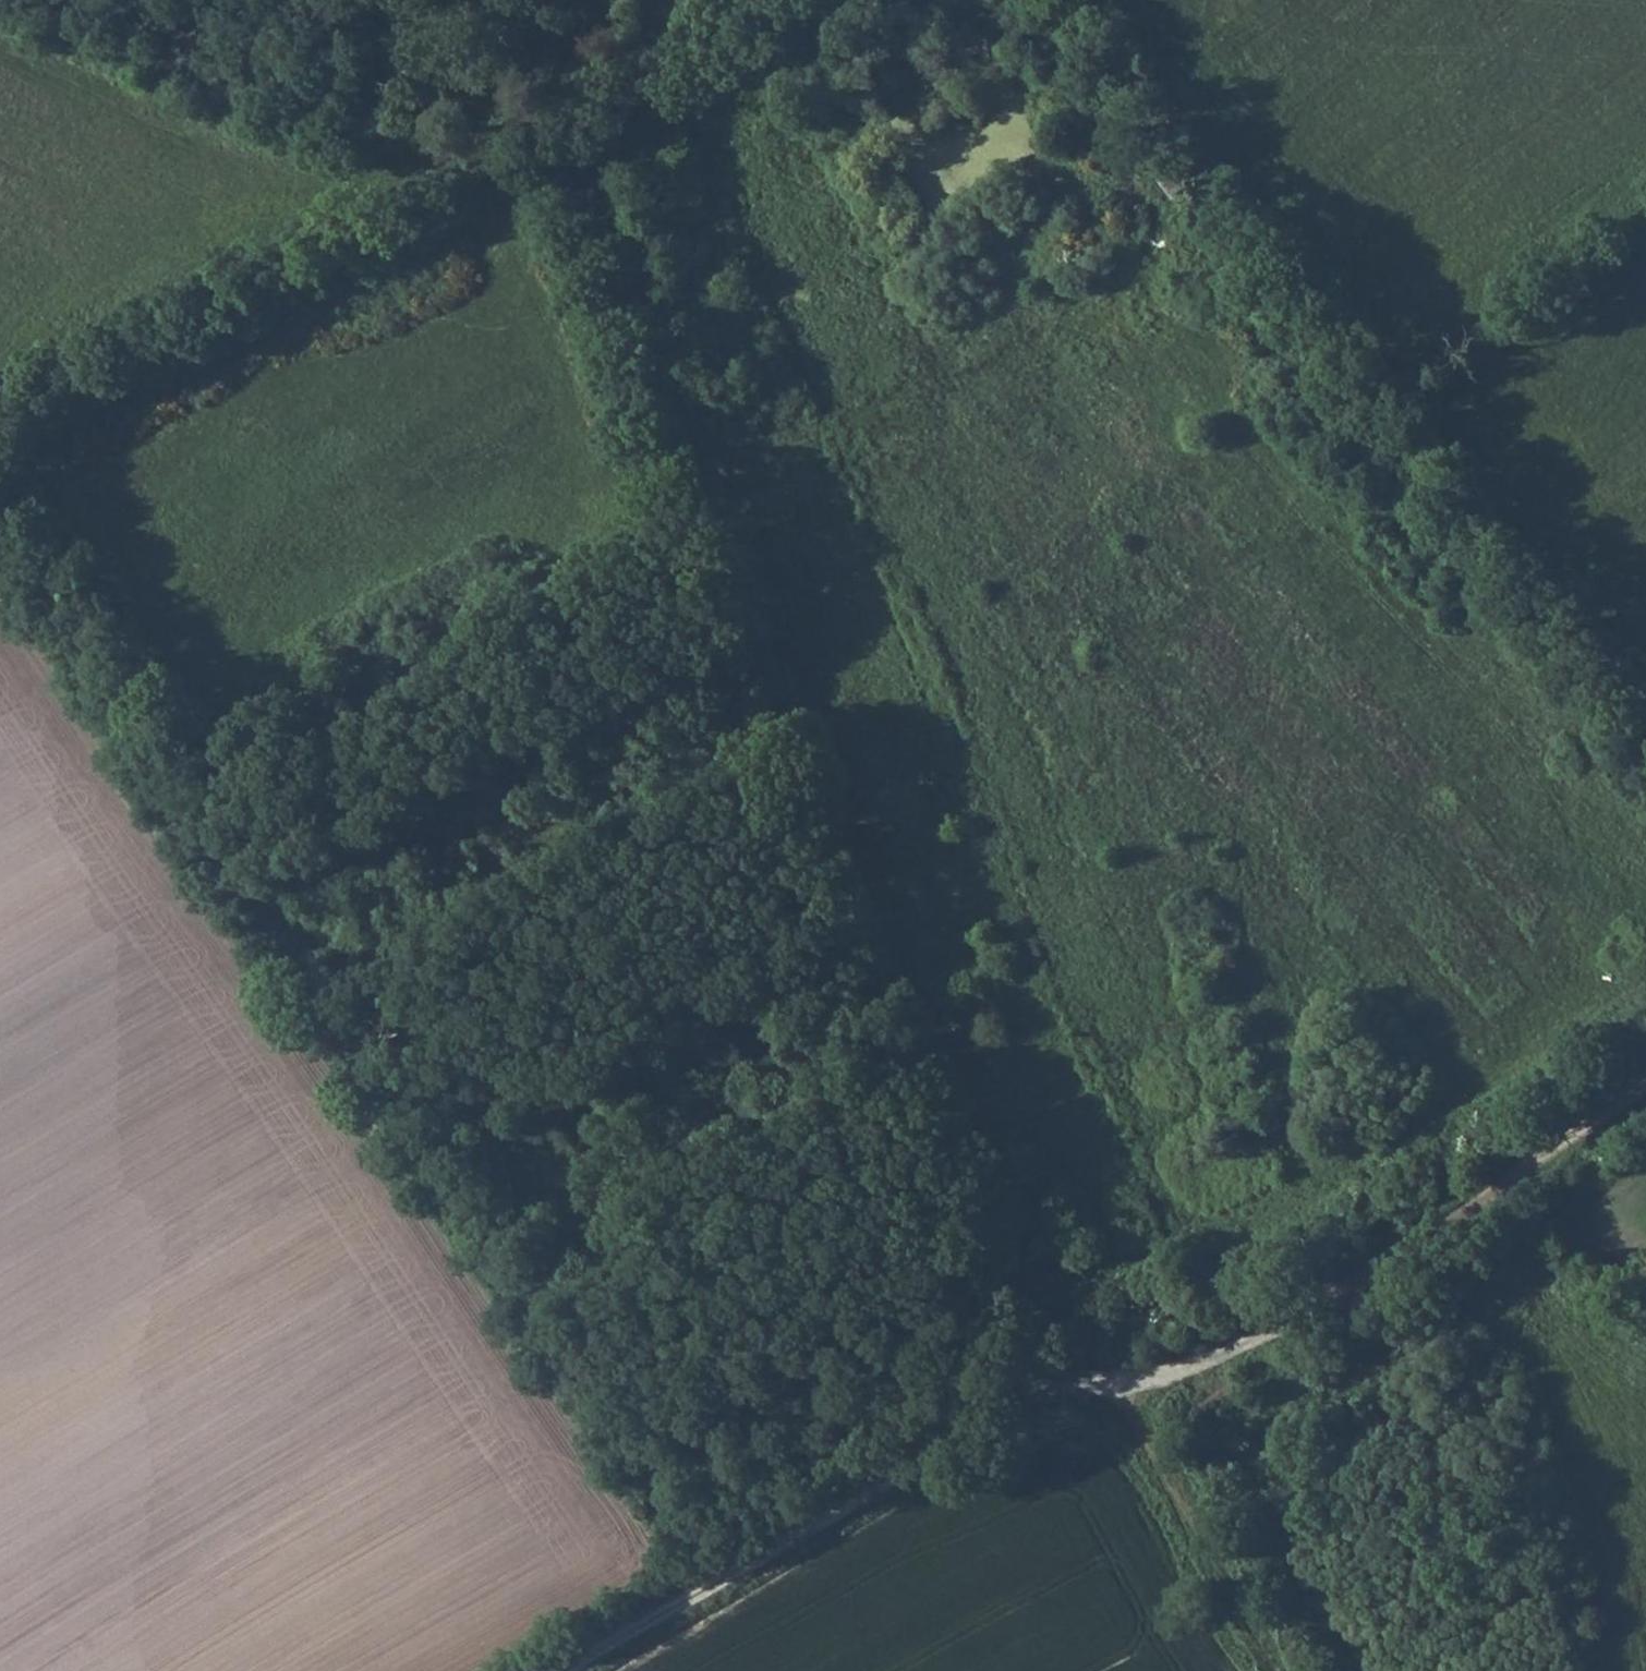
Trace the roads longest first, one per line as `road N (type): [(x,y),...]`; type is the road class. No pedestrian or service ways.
road 1 (track): [(1645,1086),(1274,1332),(1155,1377),(1049,1392),(989,1415),(563,1670)]
road 2 (unknown): [(1305,1670),(1153,1437)]

